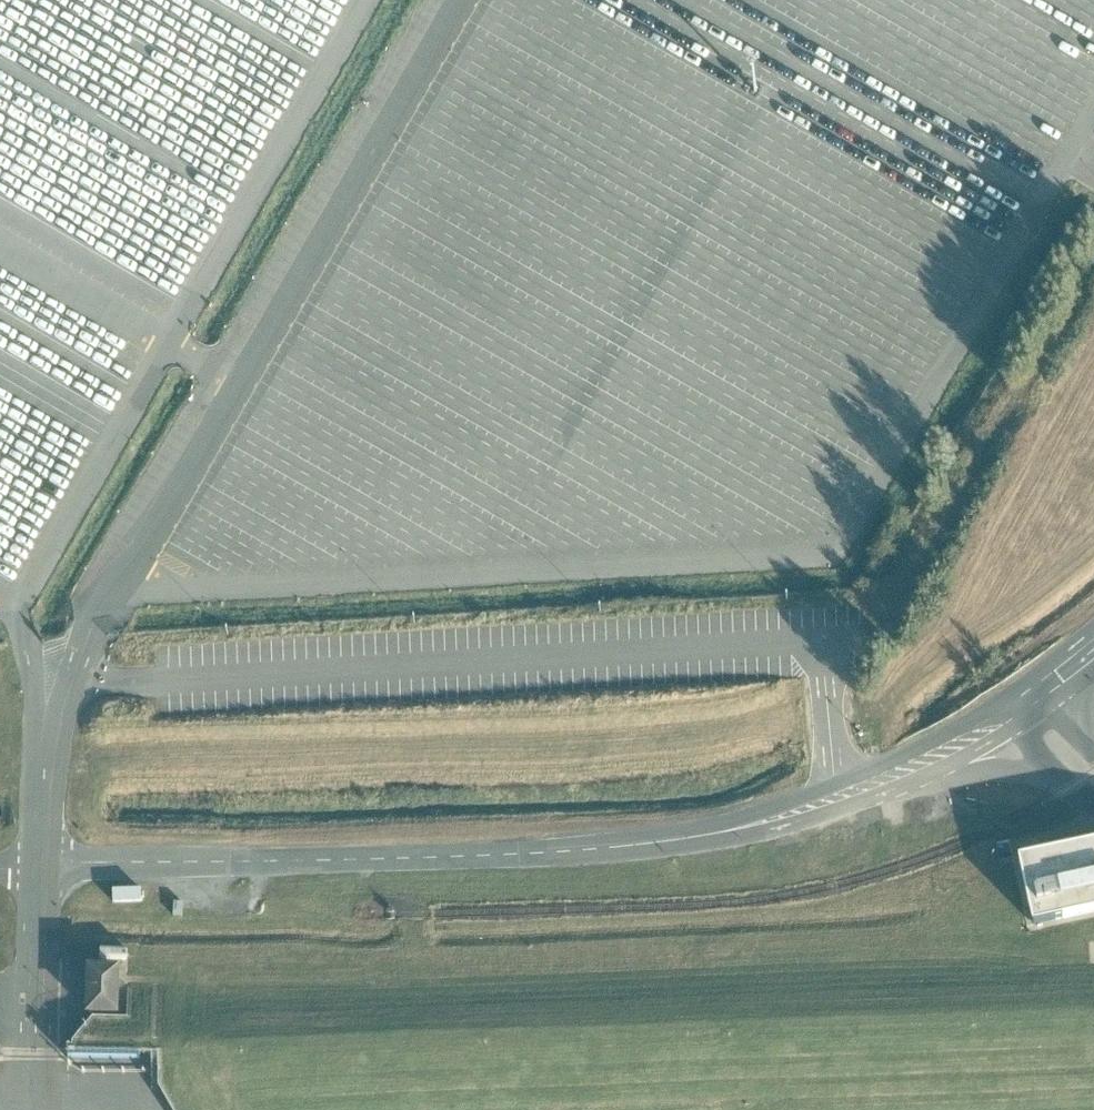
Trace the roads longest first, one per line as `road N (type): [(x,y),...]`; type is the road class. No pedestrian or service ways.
road 1 (unclassified): [(117,590),(838,553),(1093,114)]
road 2 (unclassified): [(41,867),(567,851),(696,837),(826,803),(983,737)]
road 3 (unclassified): [(459,0),(239,380)]
road 4 (unclassified): [(0,242),(239,380)]
road 5 (unclassified): [(239,380),(117,590)]
road 6 (unclassified): [(41,867),(37,1109)]
road 7 (unclassified): [(117,590),(63,688),(45,774)]
road 8 (unclassified): [(11,596),(37,683),(45,774)]

